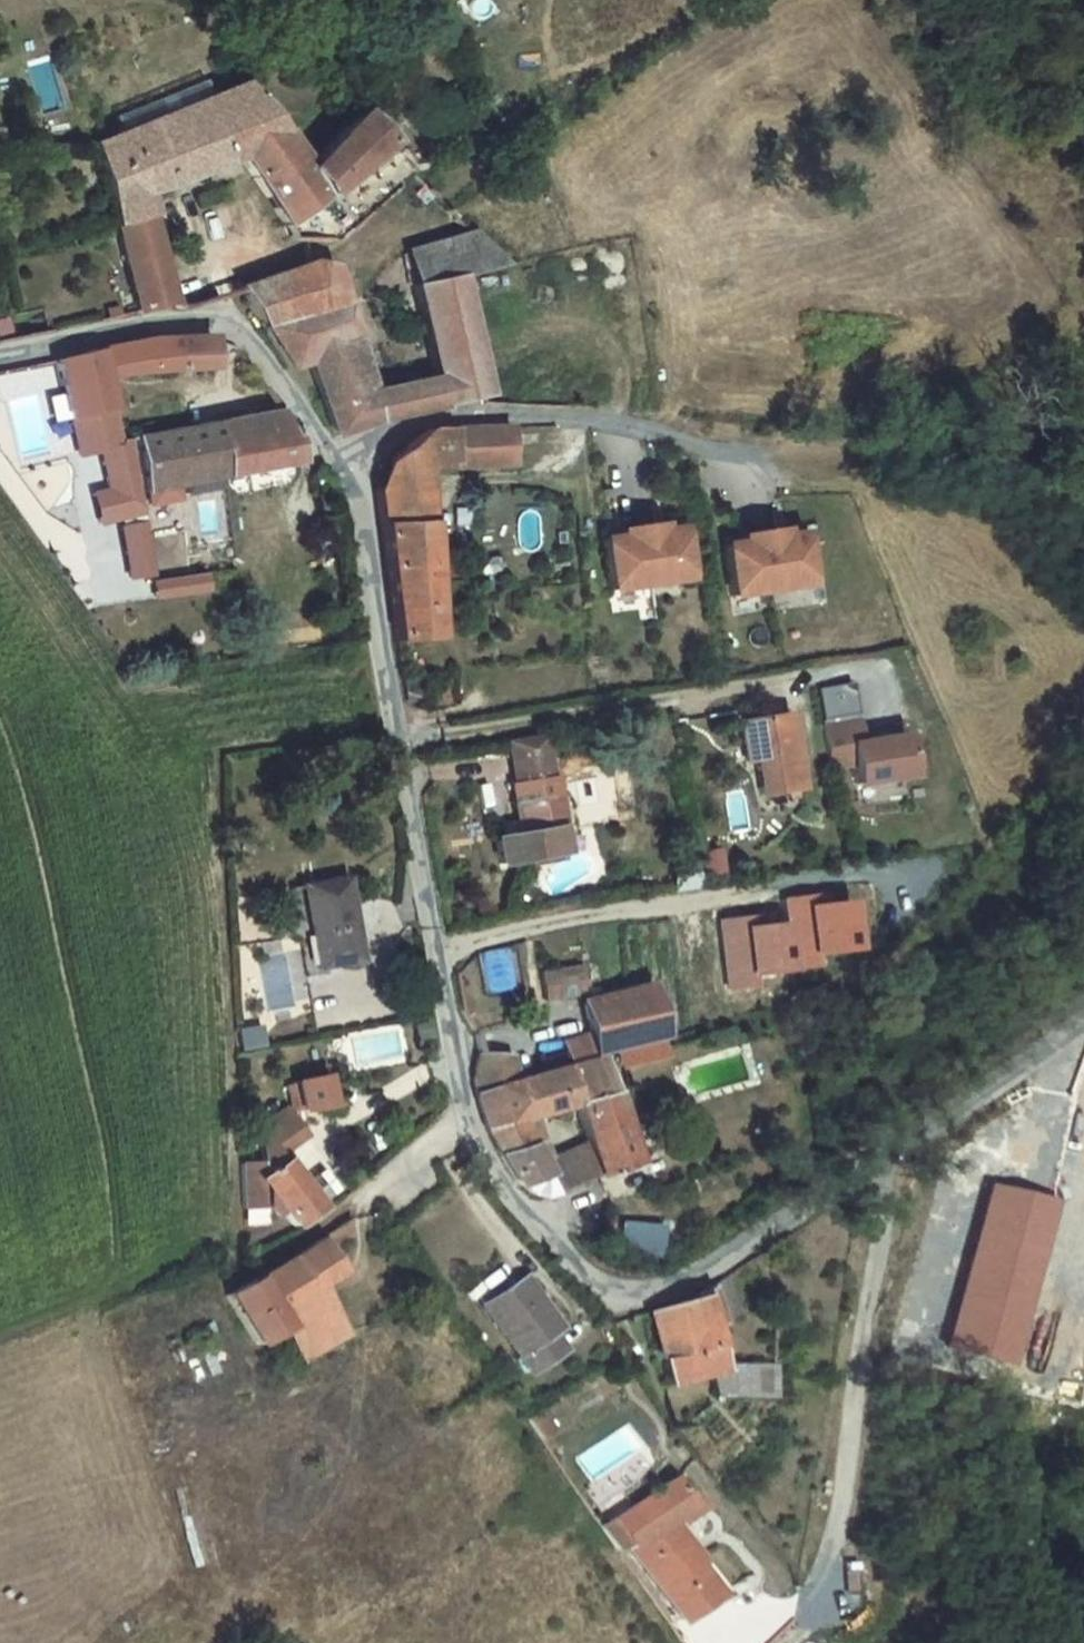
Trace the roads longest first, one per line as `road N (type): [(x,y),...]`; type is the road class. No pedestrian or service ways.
road 1 (unclassified): [(342,475),(468,1174),(508,1205),(573,1290),(641,1302),(673,1292),(1083,1014)]
road 2 (unclassified): [(0,377),(227,338),(306,450),(342,475)]
road 3 (residential): [(342,475),(426,436),(570,430),(740,466)]
road 4 (track): [(740,466),(800,473),(921,469),(1083,608)]

